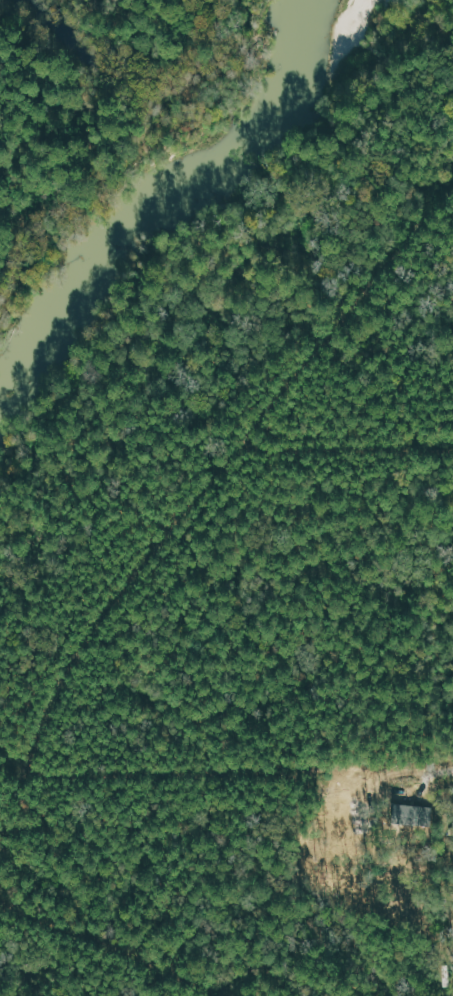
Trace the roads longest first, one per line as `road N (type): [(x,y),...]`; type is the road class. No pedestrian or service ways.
road 1 (residential): [(29,769),(452,775)]
road 2 (residential): [(252,439),(94,632),(29,769)]
road 3 (residential): [(29,769),(8,822),(3,864),(18,900),(237,995)]
road 4 (residential): [(252,439),(452,201)]
road 5 (residential): [(252,439),(452,448)]

